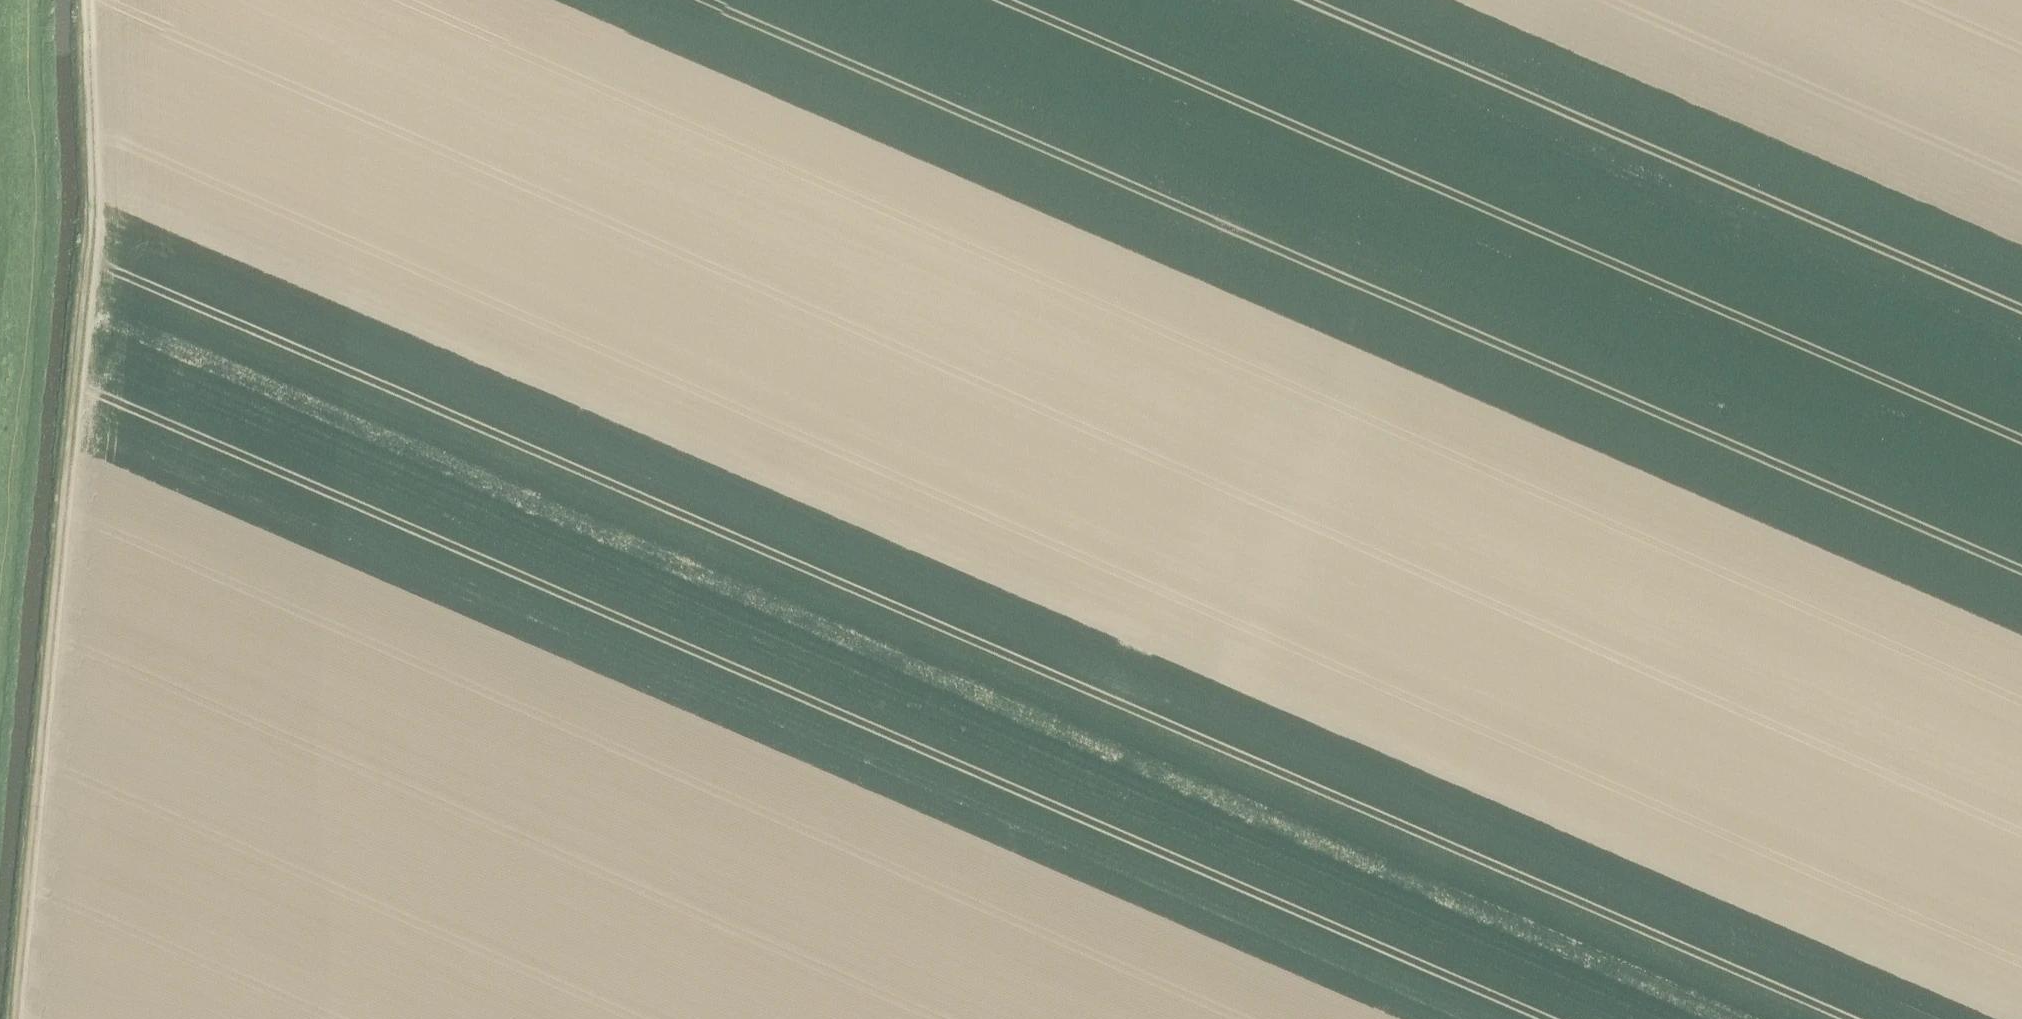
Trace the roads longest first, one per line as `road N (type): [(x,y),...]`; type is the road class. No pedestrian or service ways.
road 1 (track): [(20,1018),(98,234),(93,0)]

